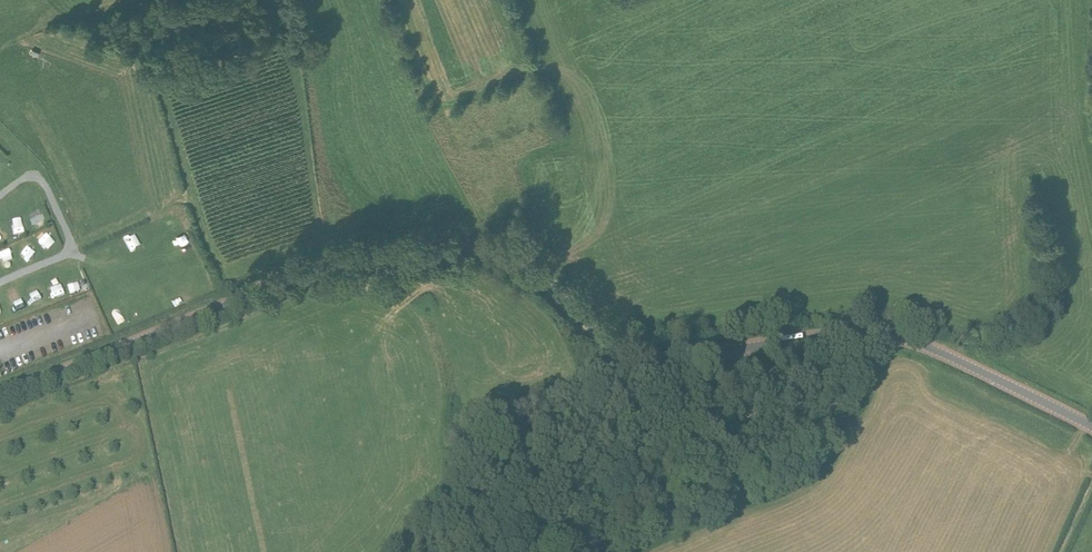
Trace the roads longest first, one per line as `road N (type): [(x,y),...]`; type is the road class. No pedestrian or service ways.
road 1 (tertiary): [(0,394),(313,269),(453,251),(525,269),(610,345),(636,357),(886,334),(1091,426)]

